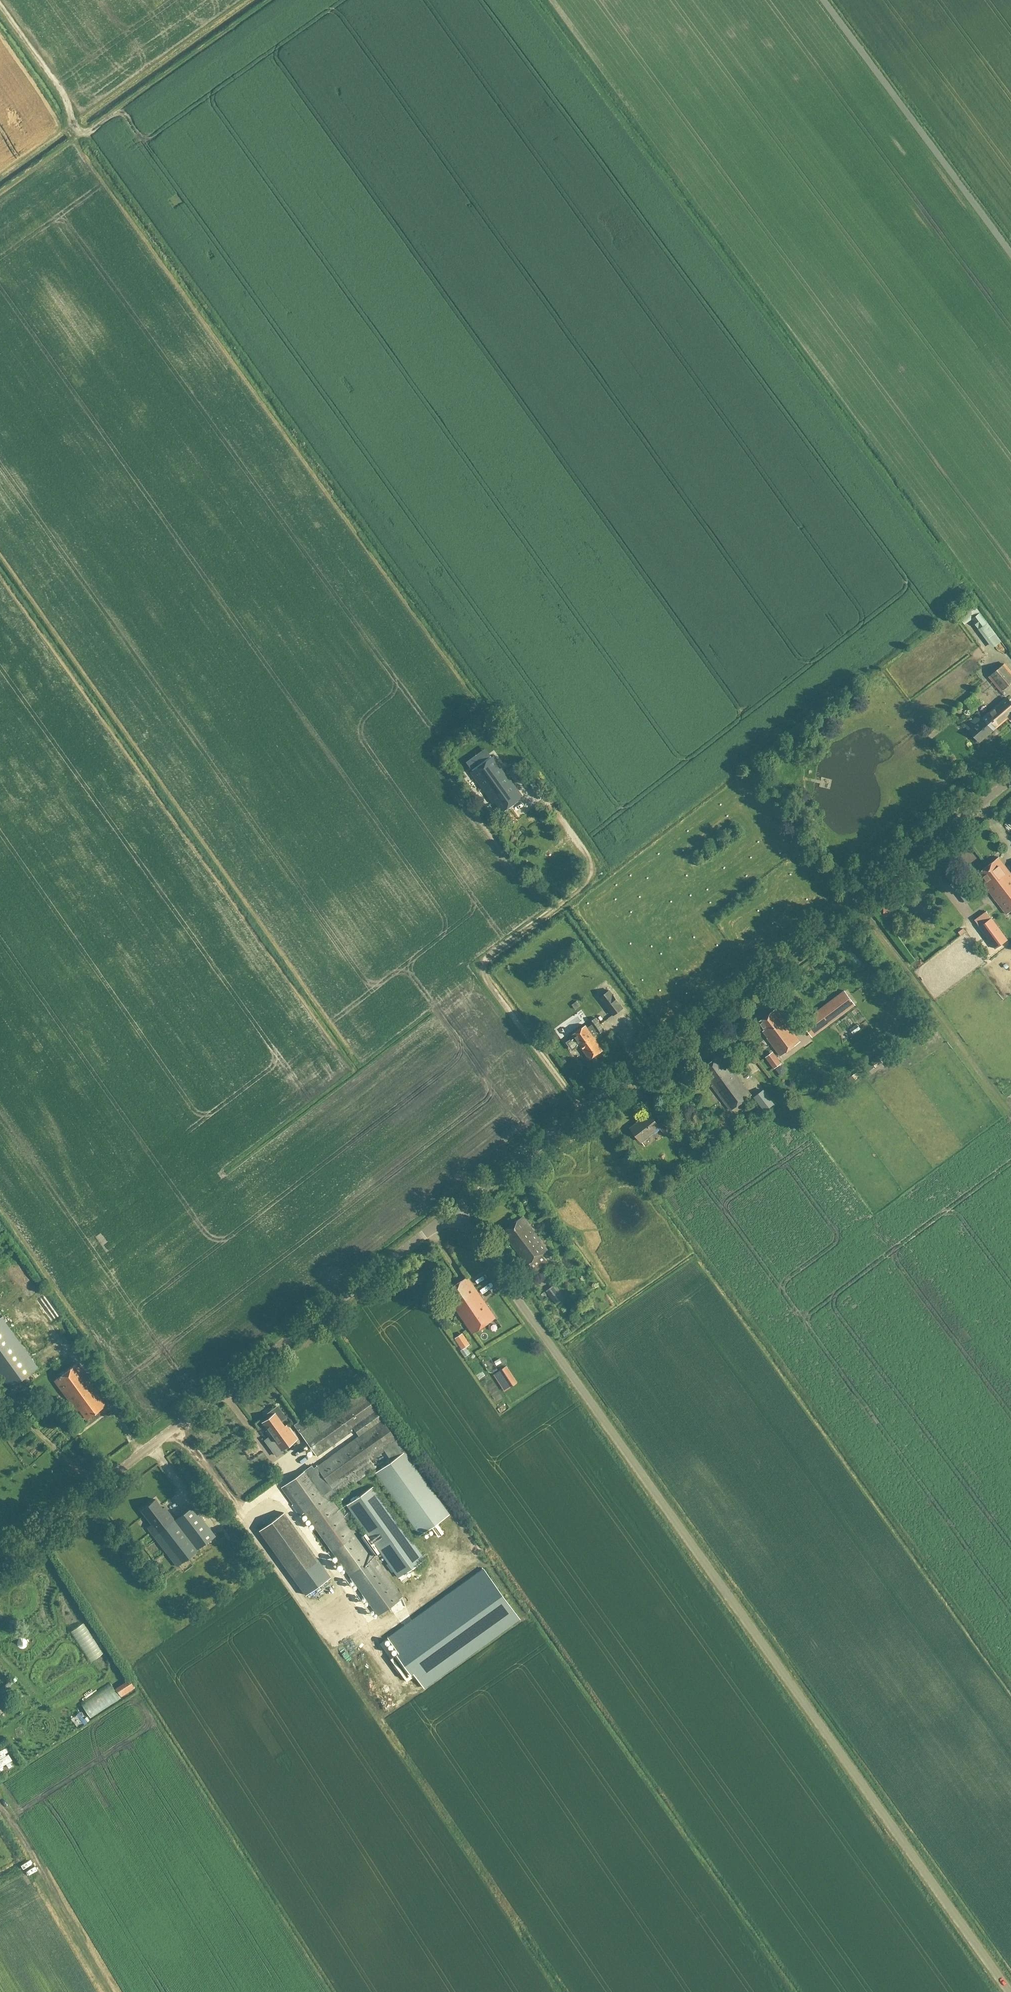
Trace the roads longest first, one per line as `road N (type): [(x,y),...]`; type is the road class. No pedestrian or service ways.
road 1 (unclassified): [(1007,1991),(455,1213)]
road 2 (unclassified): [(0,1566),(455,1213)]
road 3 (unclassified): [(582,1113),(1010,783)]
road 4 (unclassified): [(582,1113),(488,976),(489,963),(545,915)]
road 5 (unclassified): [(455,1213),(582,1113)]

